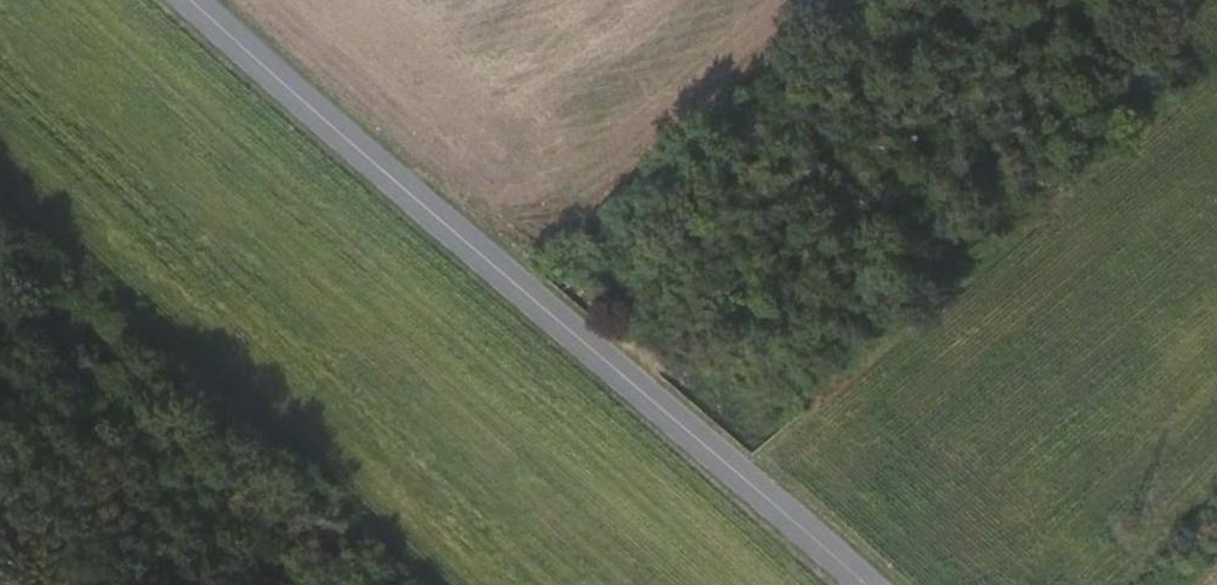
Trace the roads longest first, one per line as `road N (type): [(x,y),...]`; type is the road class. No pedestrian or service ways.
road 1 (residential): [(199,0),(867,584)]

